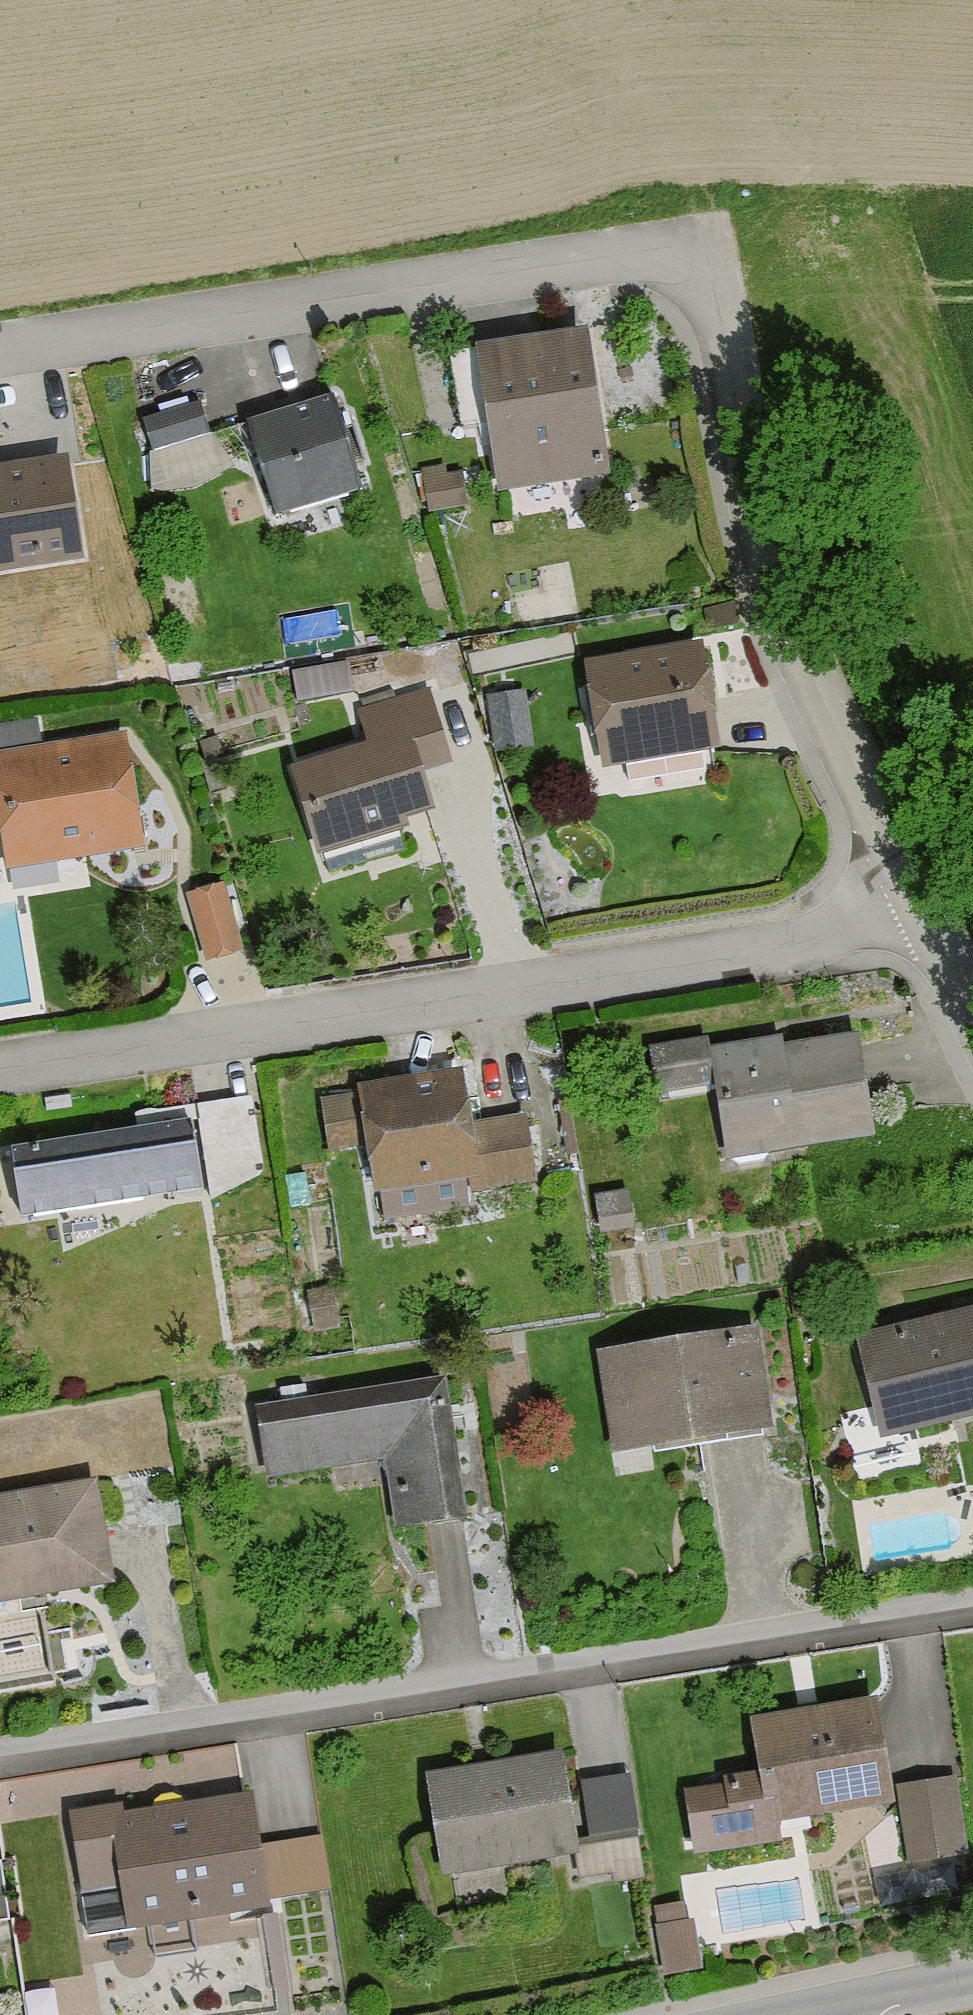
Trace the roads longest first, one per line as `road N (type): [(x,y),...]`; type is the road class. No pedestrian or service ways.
road 1 (residential): [(972,1614),(0,1772)]
road 2 (residential): [(913,912),(884,934),(486,1005),(0,1072)]
road 3 (residential): [(0,356),(693,254)]
road 4 (residential): [(913,912),(763,593),(693,254)]
road 5 (residential): [(972,1980),(798,2014)]
road 6 (residential): [(972,1026),(913,912)]

